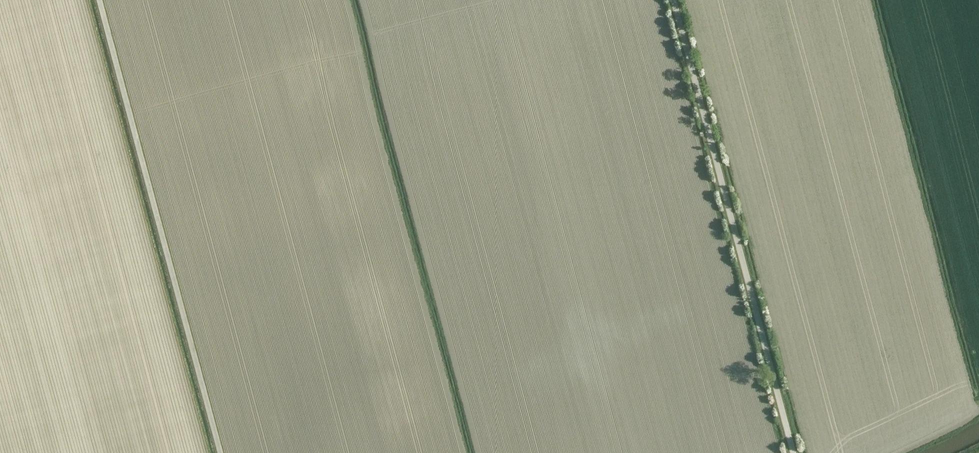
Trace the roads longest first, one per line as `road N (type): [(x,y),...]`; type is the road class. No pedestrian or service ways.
road 1 (unclassified): [(220,452),(100,0)]
road 2 (unclassified): [(792,452),(674,0)]

